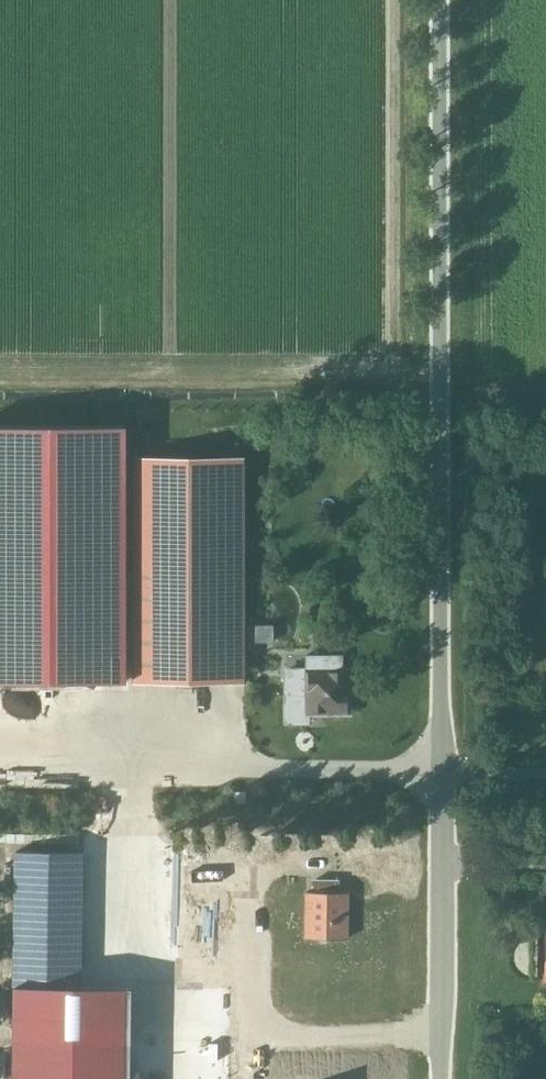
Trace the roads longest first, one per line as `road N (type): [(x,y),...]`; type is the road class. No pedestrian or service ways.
road 1 (unclassified): [(441,1078),(439,0)]

